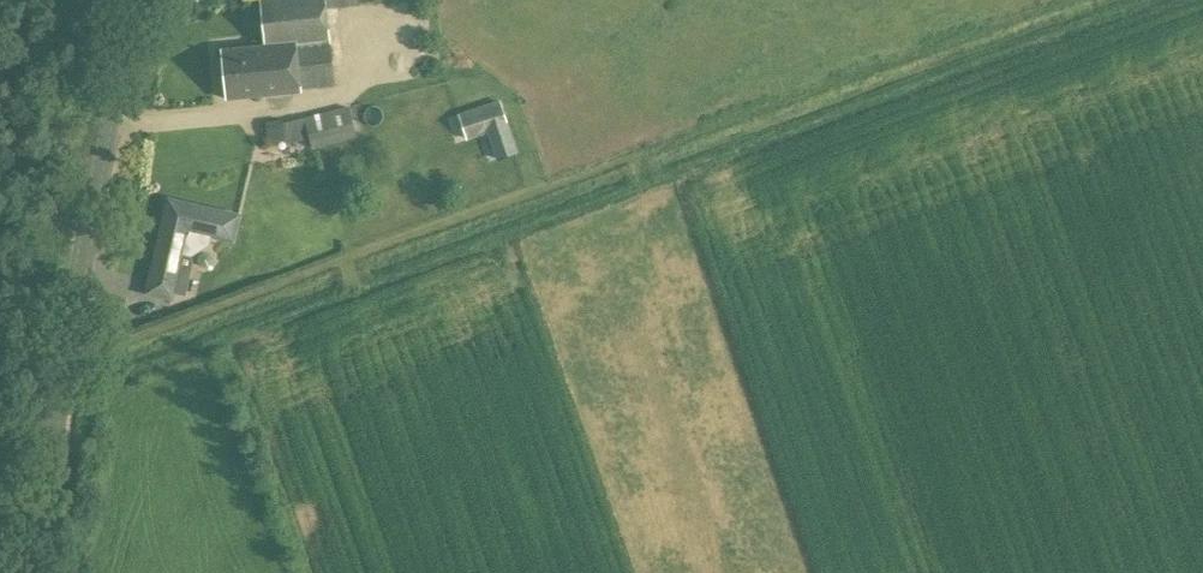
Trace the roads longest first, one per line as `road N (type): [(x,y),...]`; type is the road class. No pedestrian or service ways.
road 1 (unclassified): [(31,572),(133,0)]

